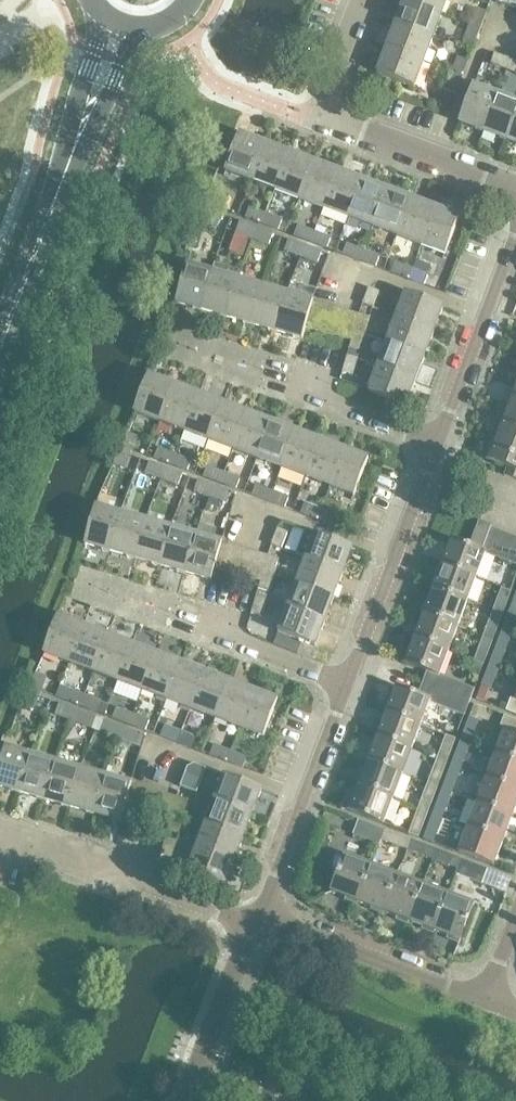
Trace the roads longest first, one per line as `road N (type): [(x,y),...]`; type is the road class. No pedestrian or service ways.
road 1 (residential): [(515,190),(317,113),(362,0)]
road 2 (residential): [(259,921),(3,835)]
road 3 (residential): [(438,443),(347,685)]
road 4 (residential): [(347,685),(259,921)]
road 5 (residential): [(480,998),(259,921)]
road 6 (residential): [(515,232),(438,443)]
road 7 (secondary): [(0,349),(70,167)]
road 8 (residential): [(190,1100),(259,921)]
road 9 (secondary): [(103,14),(79,93),(70,167)]
road 10 (secondary): [(70,167),(92,137),(138,28)]
road 11 (residential): [(347,685),(205,628)]
road 12 (residential): [(438,443),(300,386)]

